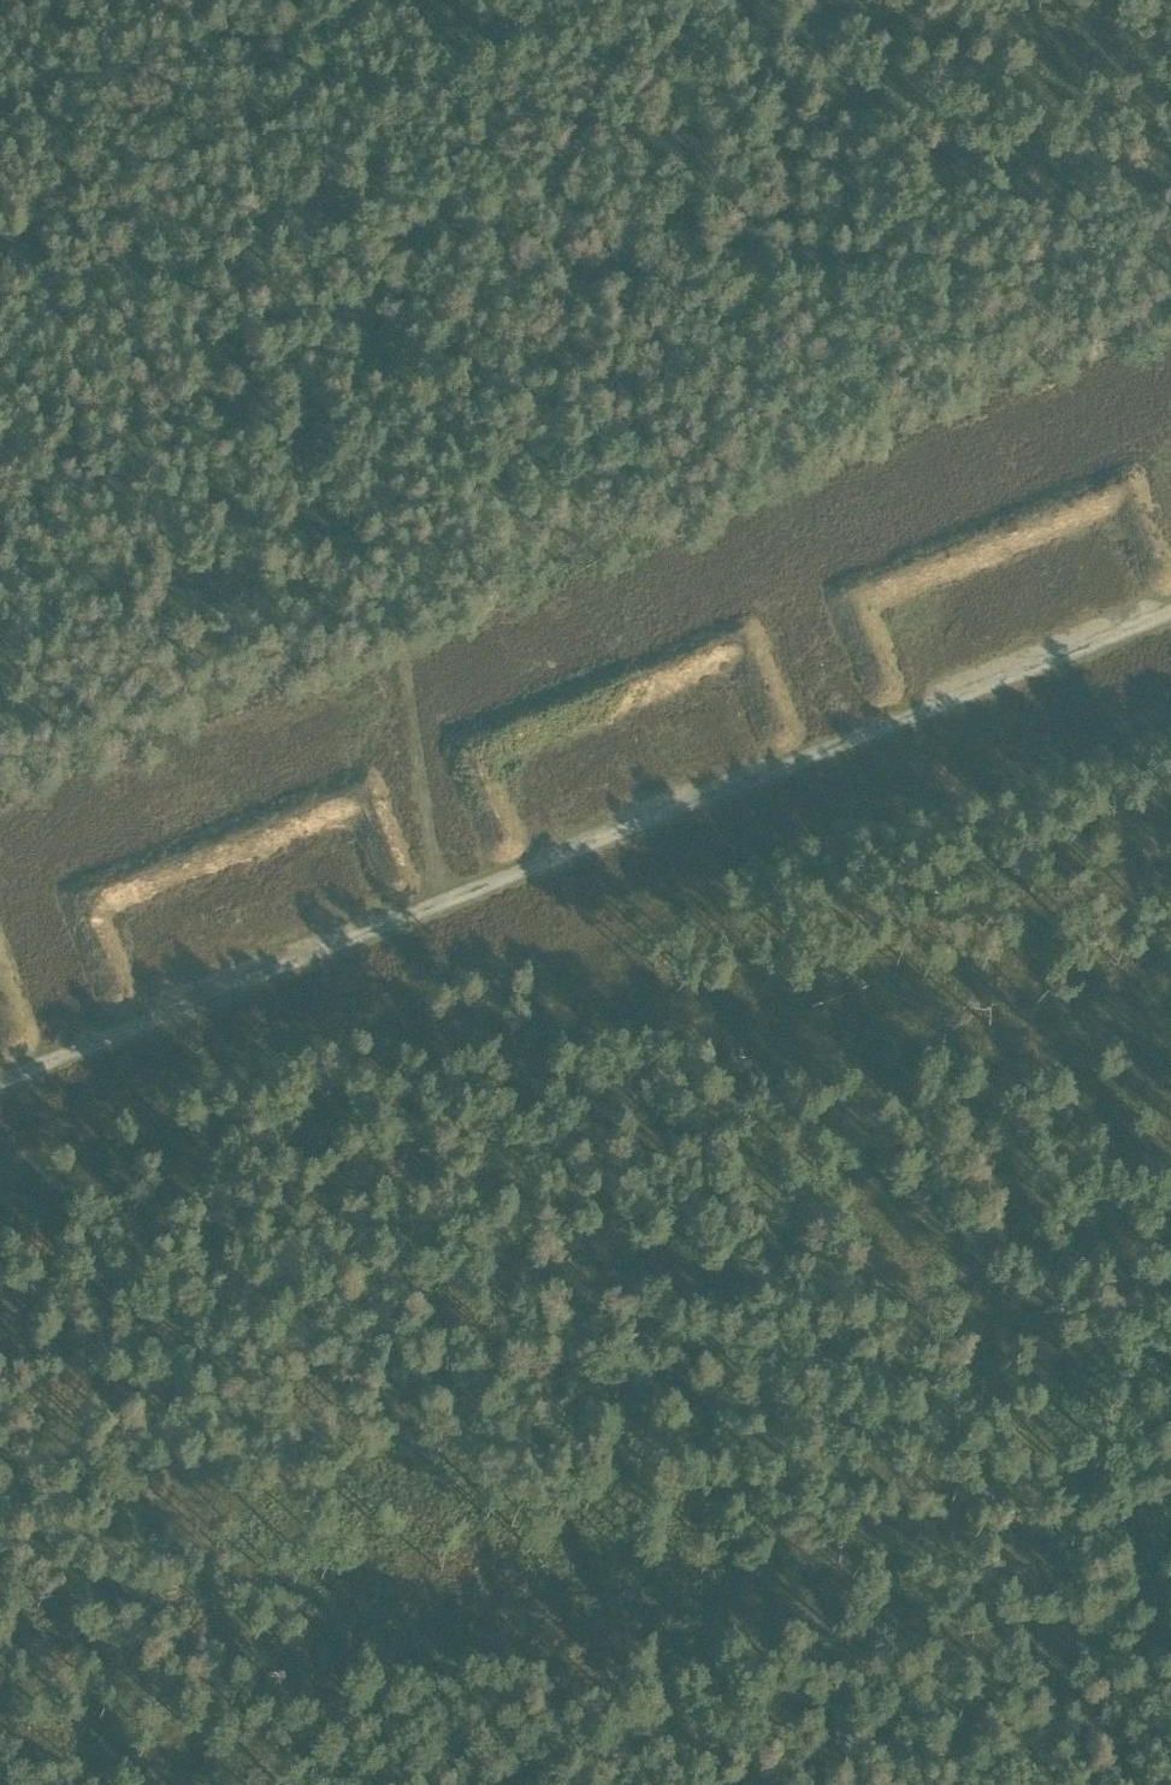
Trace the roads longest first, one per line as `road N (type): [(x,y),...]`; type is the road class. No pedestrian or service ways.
road 1 (track): [(0,1111),(1170,639)]

